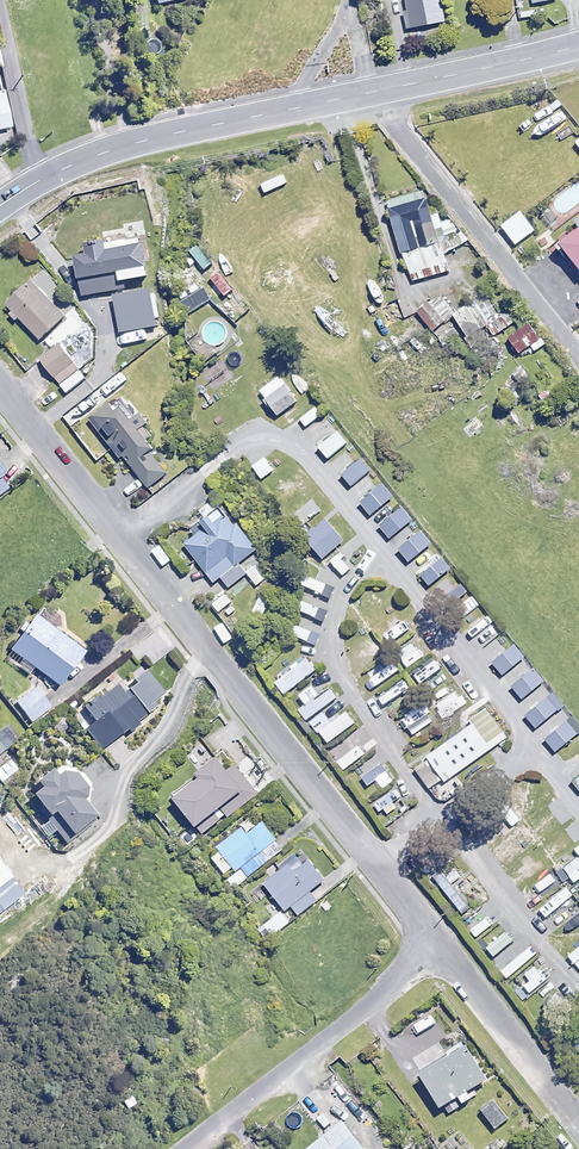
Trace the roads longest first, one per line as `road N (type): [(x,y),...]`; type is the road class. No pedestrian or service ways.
road 1 (residential): [(0,387),(436,945)]
road 2 (tertiary): [(370,90),(95,155),(0,205)]
road 3 (residential): [(578,354),(370,90)]
road 4 (residential): [(175,1148),(436,945)]
road 5 (residential): [(436,945),(578,1127)]
road 6 (tertiary): [(578,44),(370,90)]

